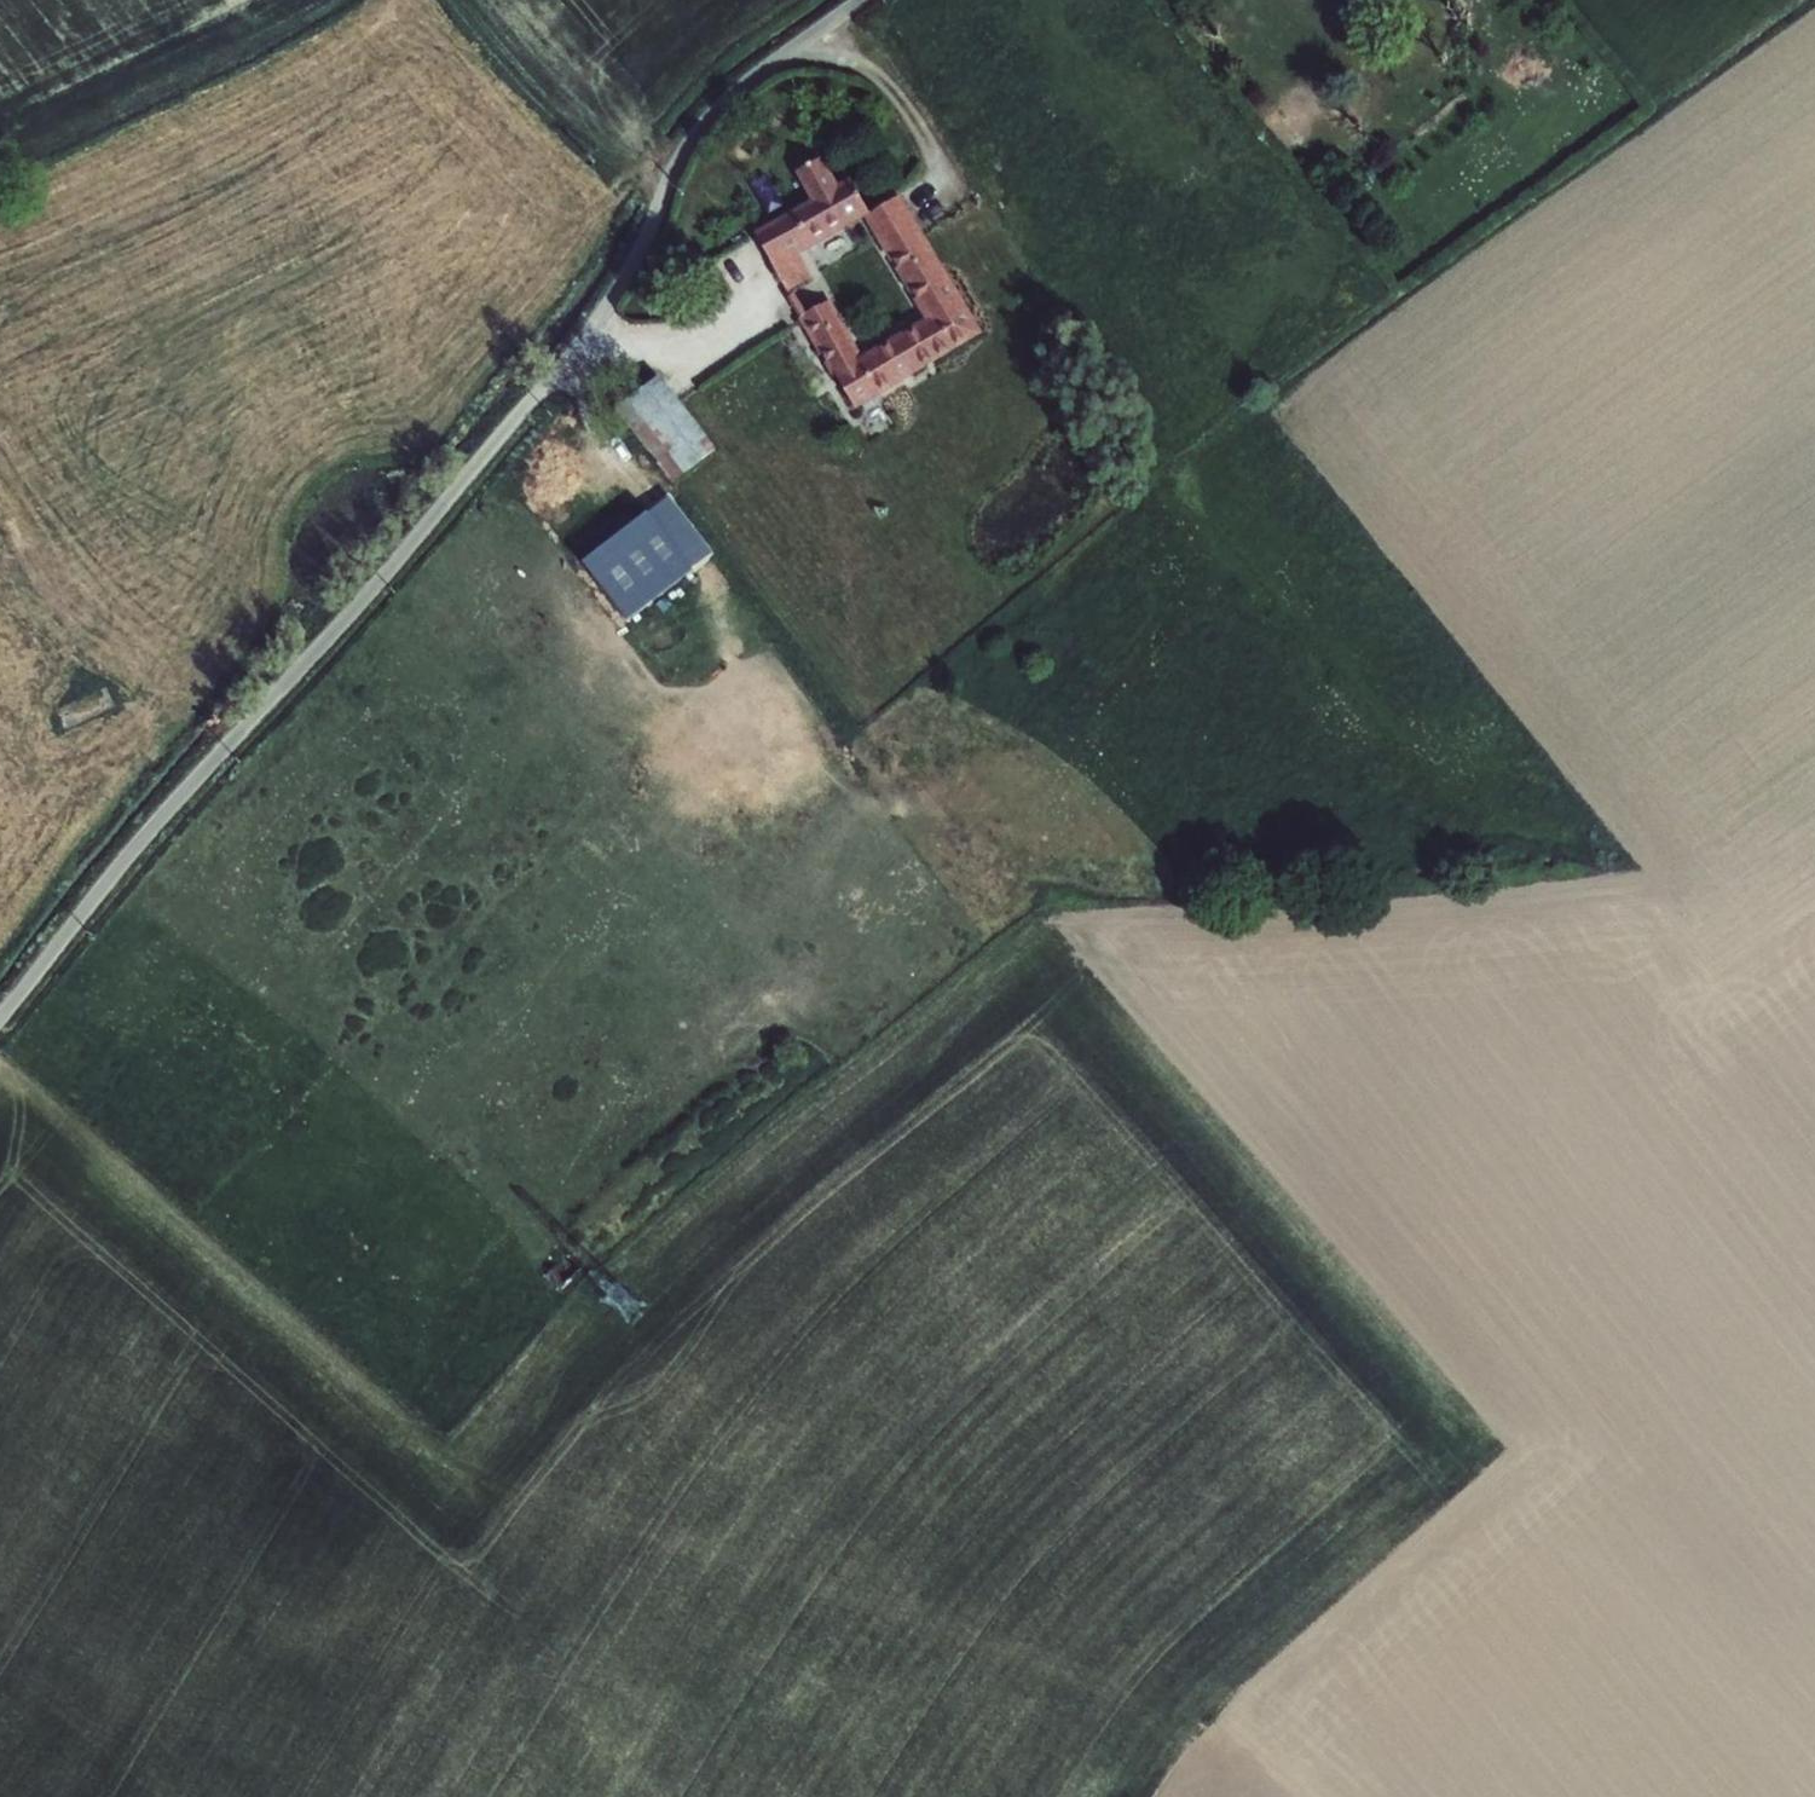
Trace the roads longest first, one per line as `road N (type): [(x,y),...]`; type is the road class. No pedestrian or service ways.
road 1 (unclassified): [(0,1017),(153,825),(374,587),(583,341),(636,260),(702,124),(862,0)]

